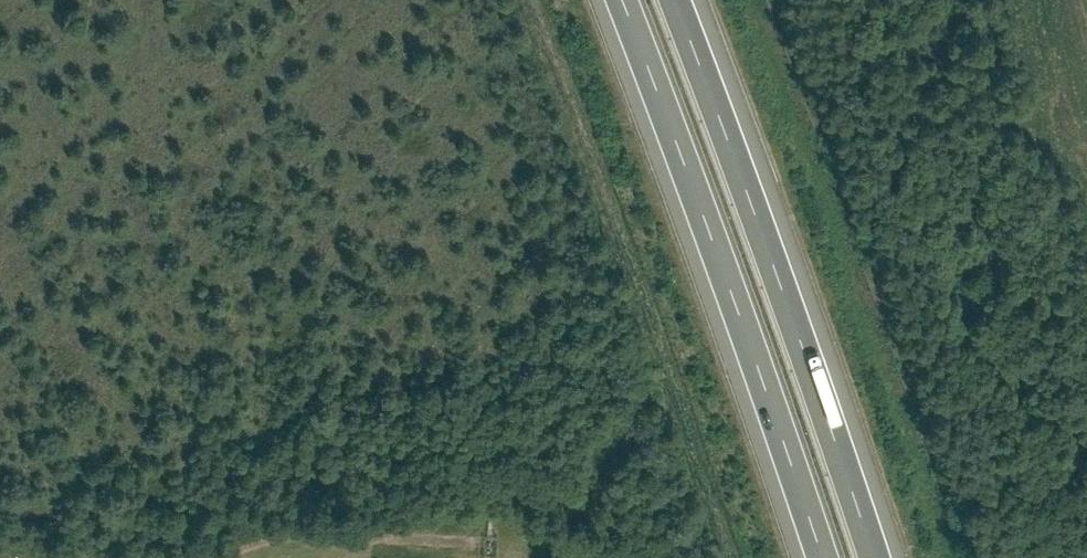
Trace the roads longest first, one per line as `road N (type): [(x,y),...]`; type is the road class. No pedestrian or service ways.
road 1 (motorway): [(623,0),(824,557)]
road 2 (motorway): [(873,557),(676,0)]
road 3 (track): [(199,557),(286,532),(452,538)]

